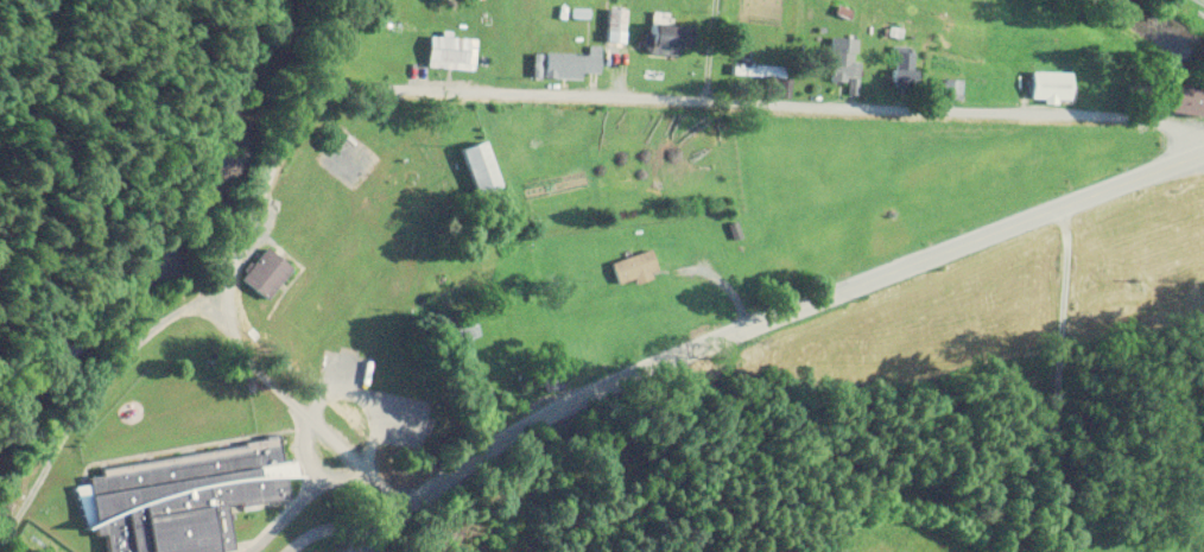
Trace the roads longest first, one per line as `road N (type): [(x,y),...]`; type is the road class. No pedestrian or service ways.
road 1 (residential): [(1203,163),(527,99),(294,123),(270,150),(243,370),(366,500)]
road 2 (secondary): [(328,551),(366,500),(702,331),(1203,148)]

